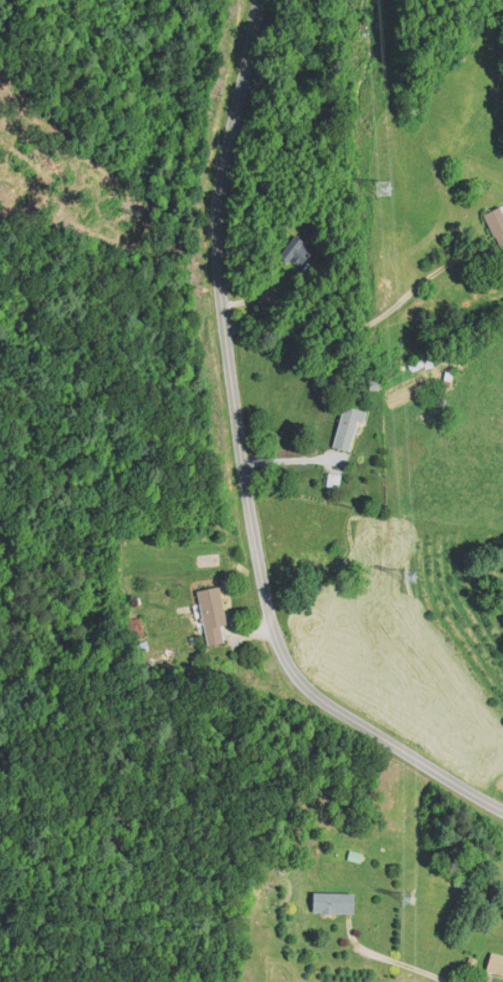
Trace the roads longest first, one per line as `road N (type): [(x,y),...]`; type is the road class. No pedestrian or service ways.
road 1 (residential): [(502,805),(357,723),(285,657),(270,614),(215,206),(257,0)]

